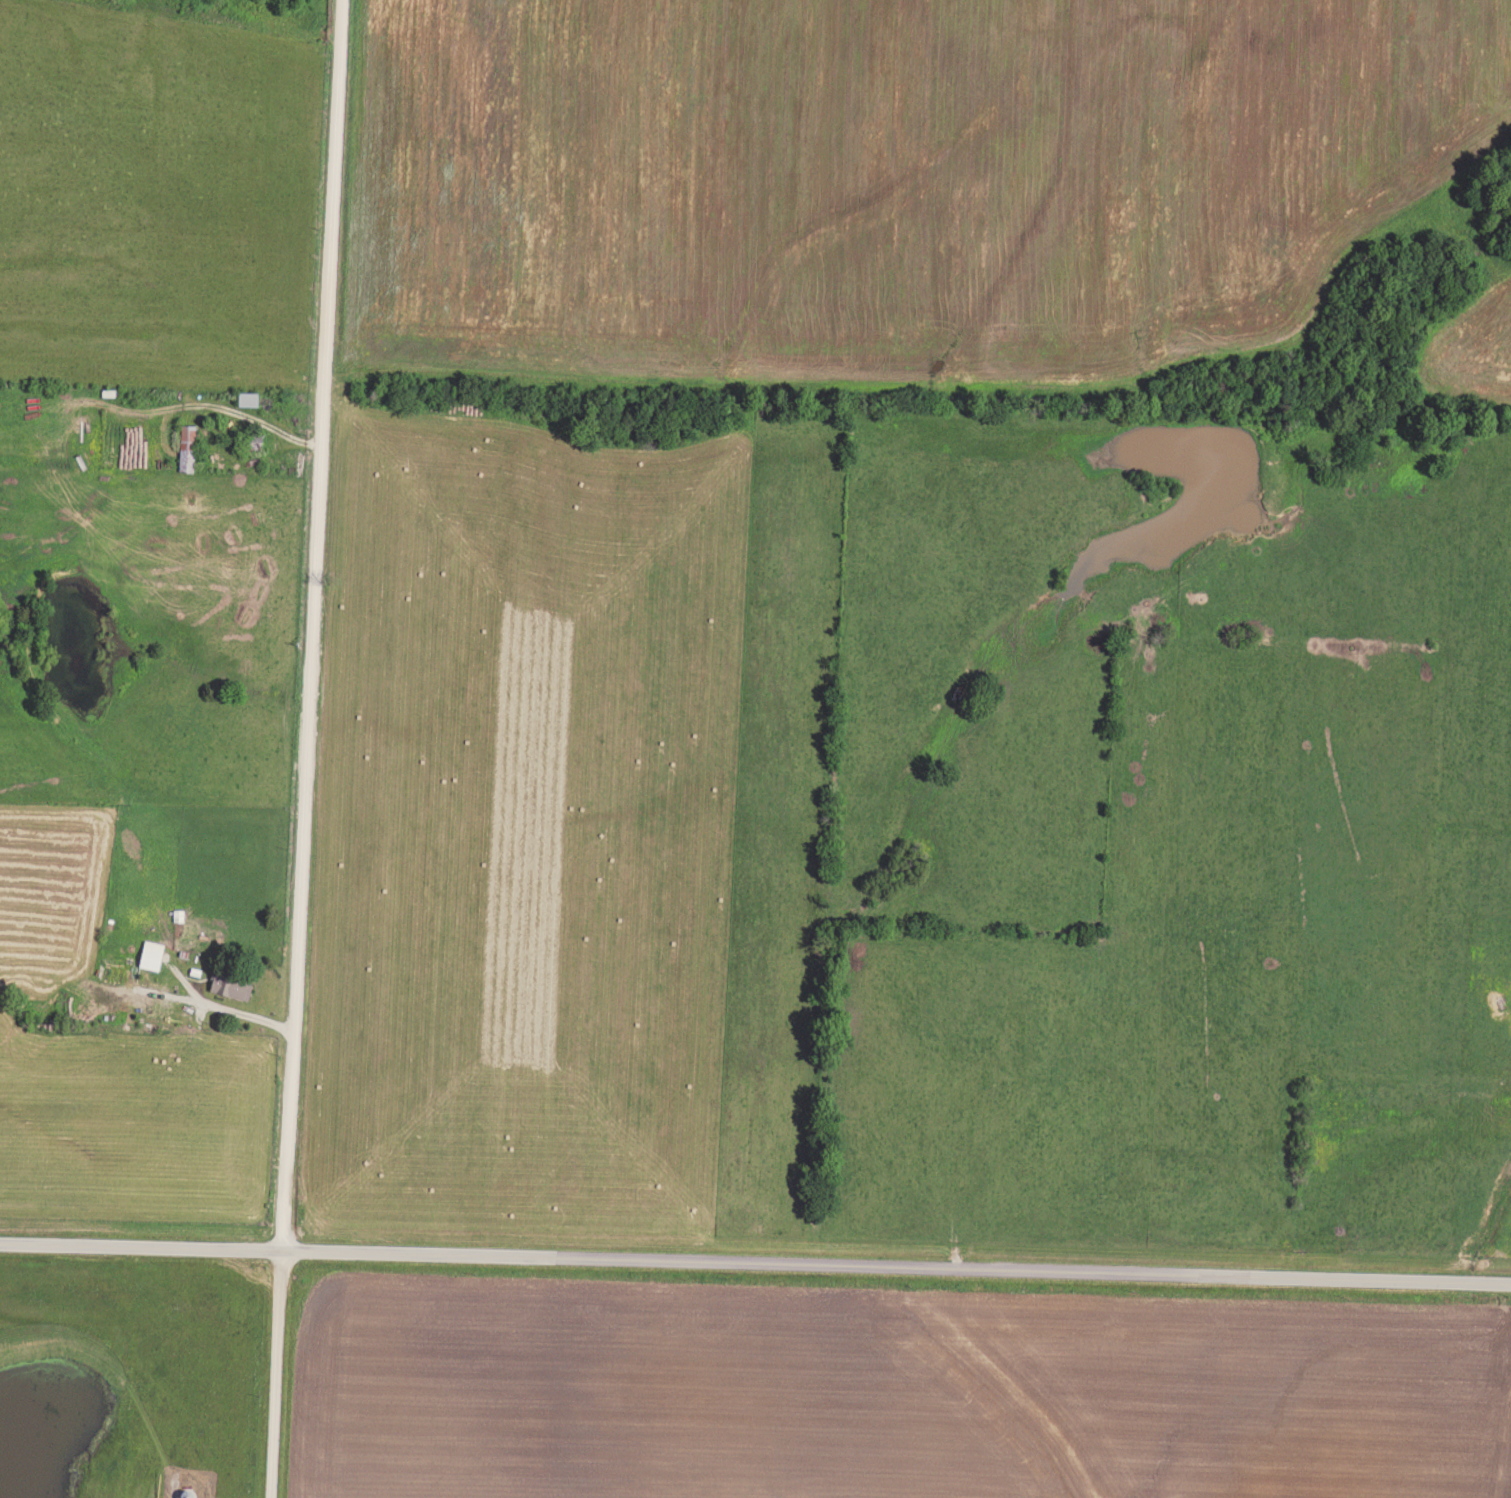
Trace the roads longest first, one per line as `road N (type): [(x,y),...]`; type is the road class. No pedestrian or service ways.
road 1 (secondary): [(1510,1281),(0,1242)]
road 2 (residential): [(274,1497),(344,0)]

